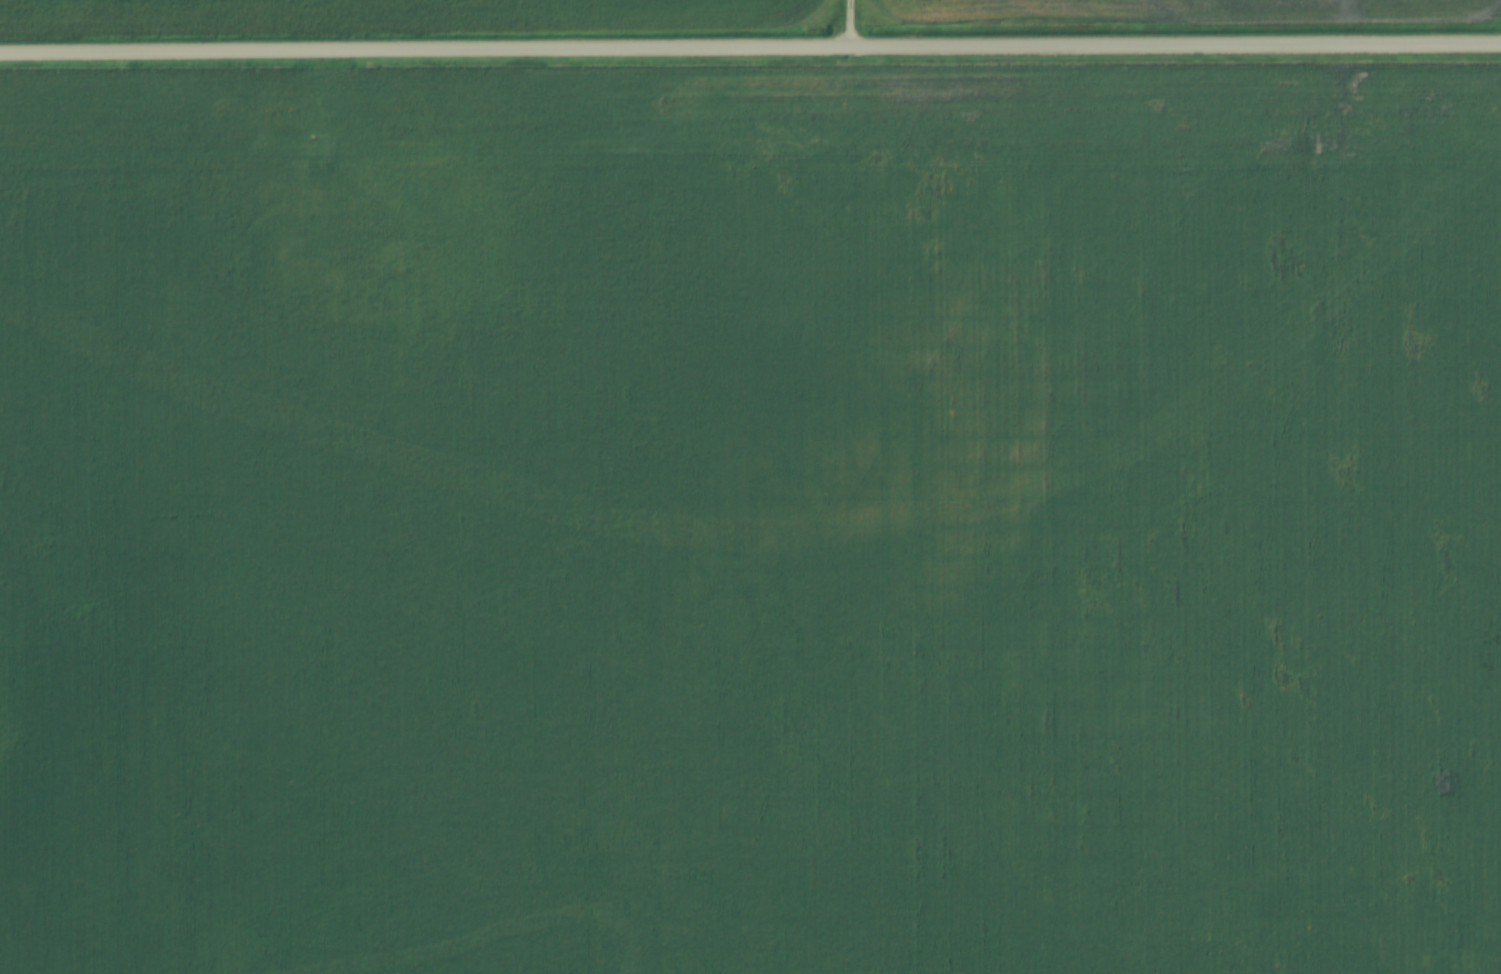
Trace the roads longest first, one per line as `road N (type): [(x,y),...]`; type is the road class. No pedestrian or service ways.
road 1 (residential): [(1500,42),(0,52)]

